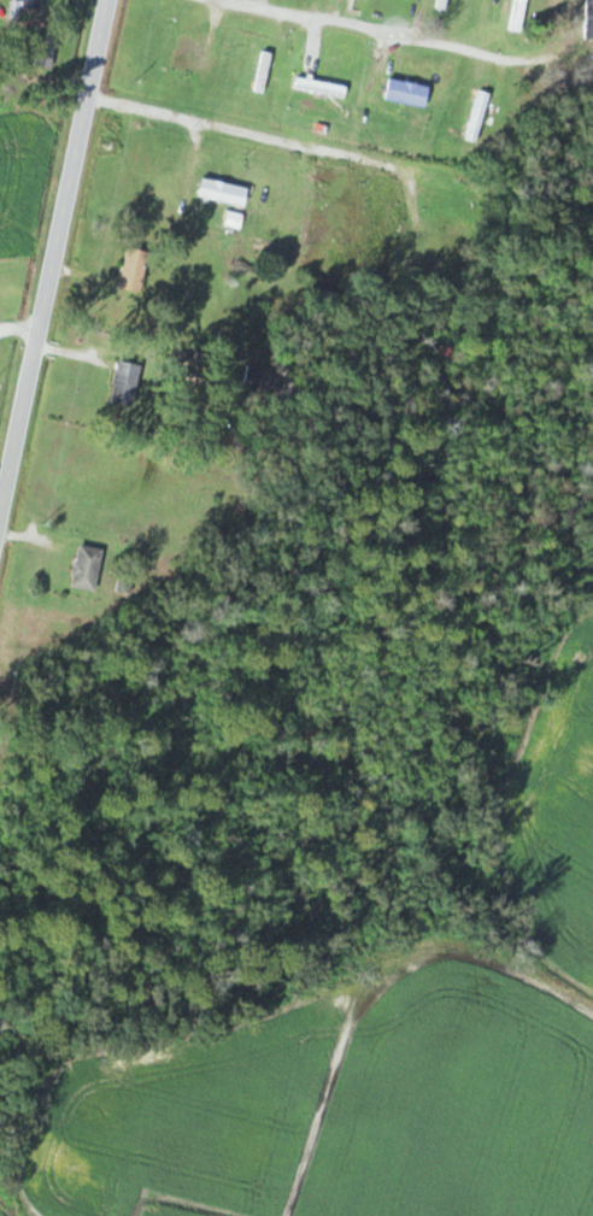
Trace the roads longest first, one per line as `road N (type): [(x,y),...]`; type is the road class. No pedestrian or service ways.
road 1 (secondary): [(0,496),(105,0)]
road 2 (residential): [(86,93),(438,174)]
road 3 (residential): [(238,0),(533,59)]

